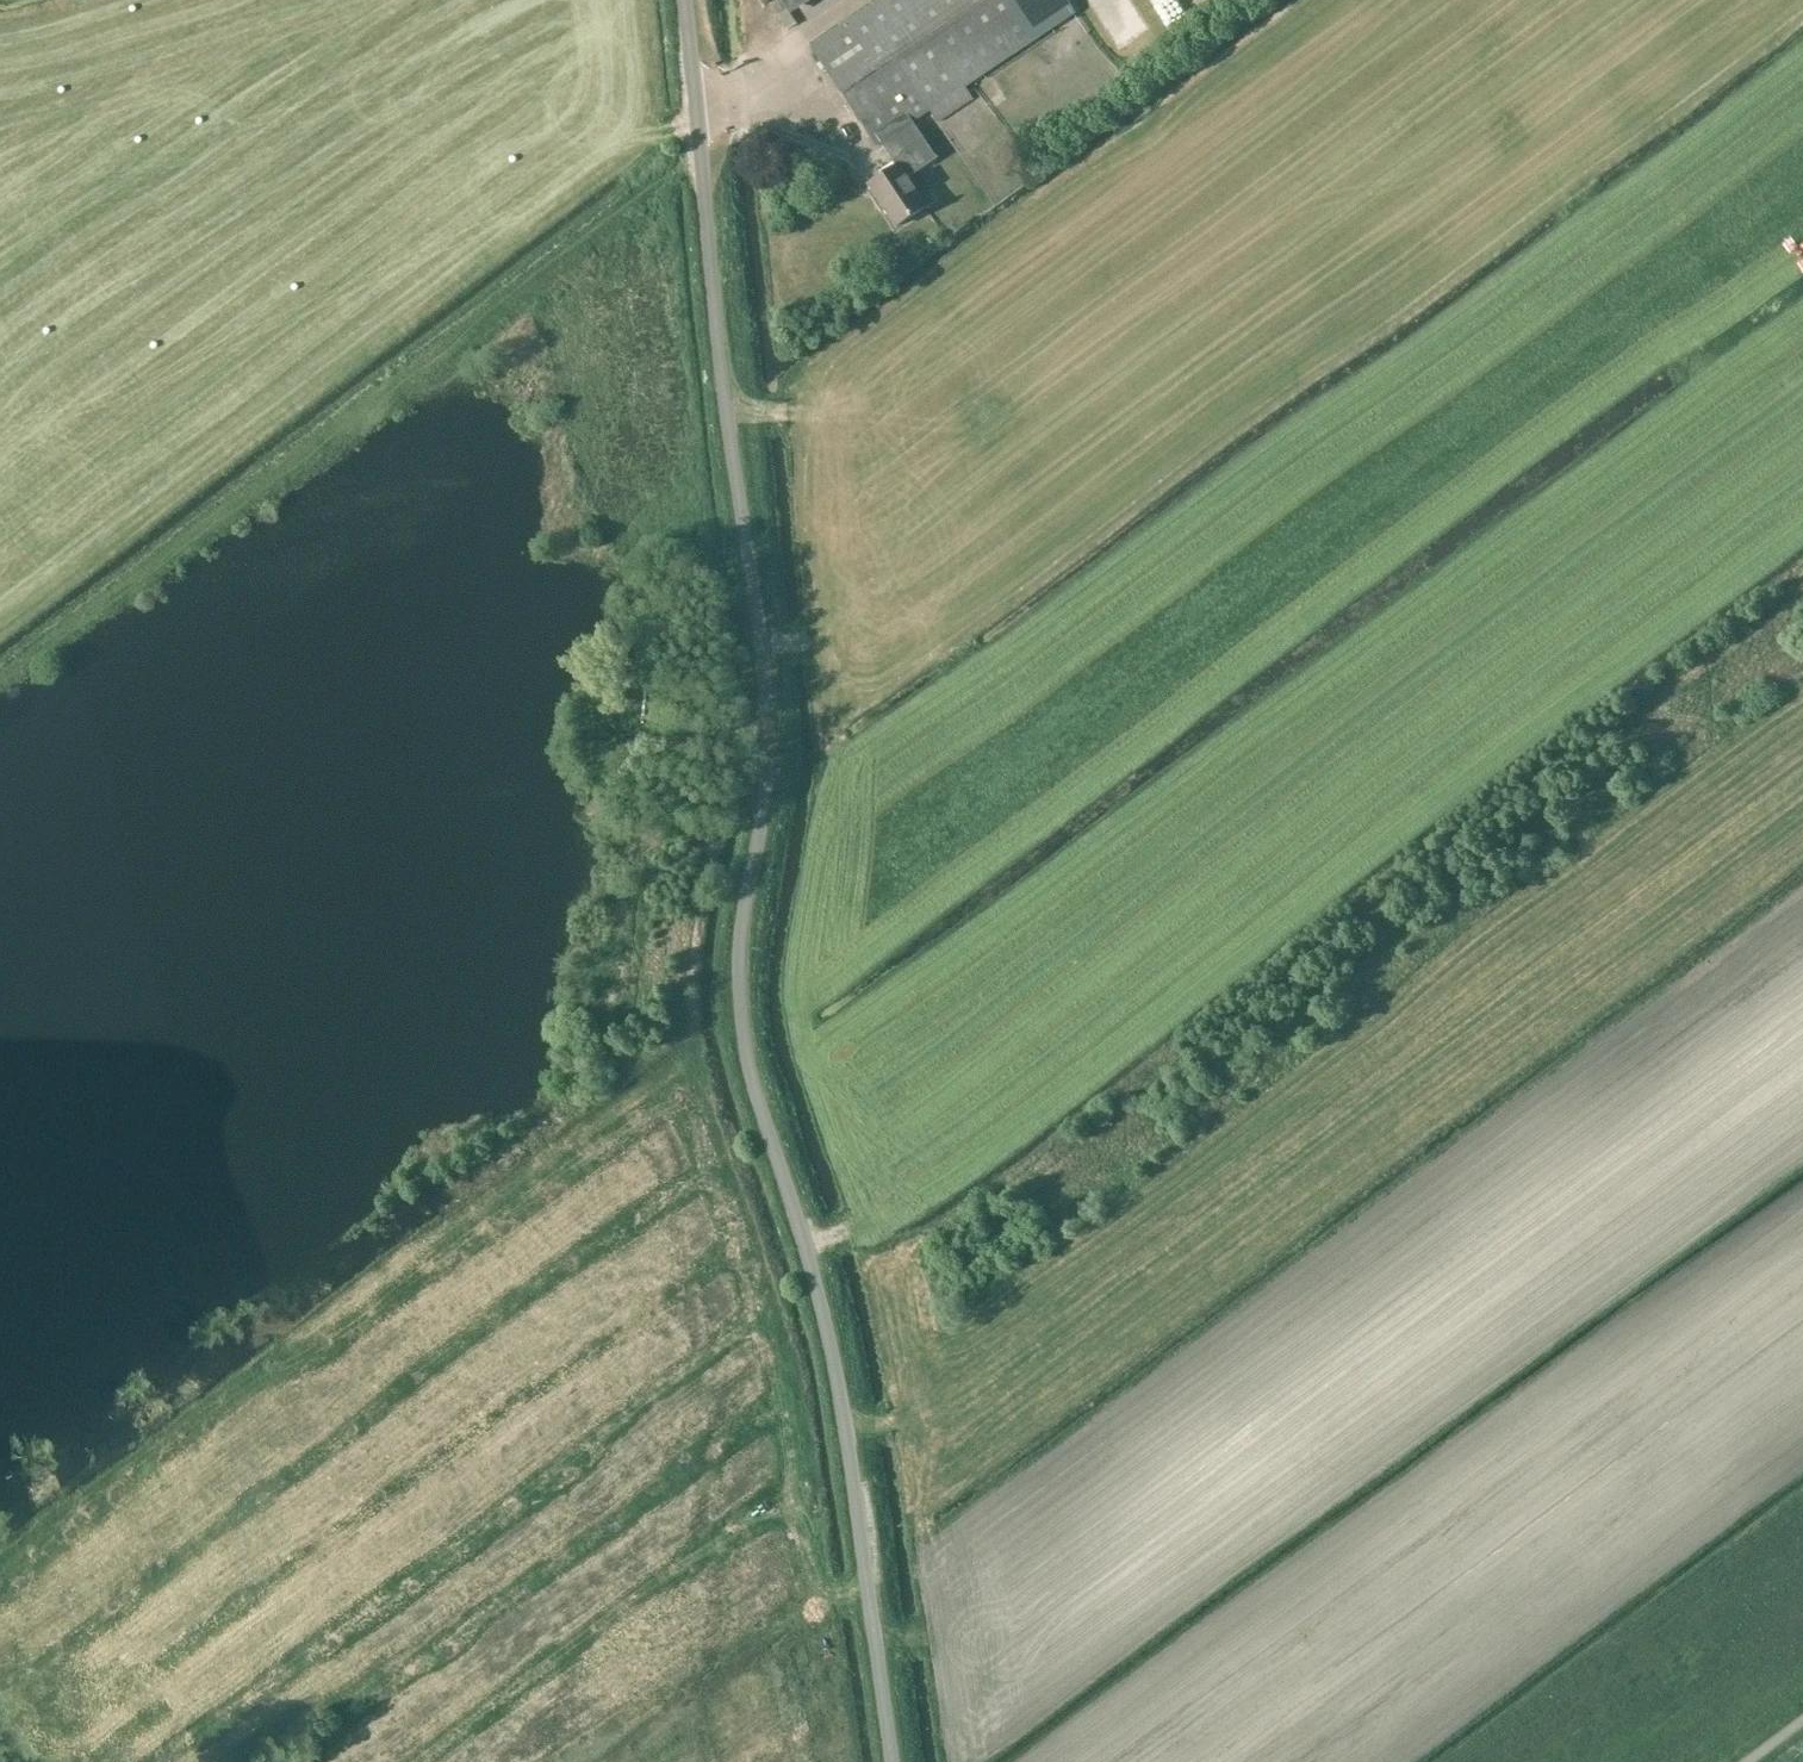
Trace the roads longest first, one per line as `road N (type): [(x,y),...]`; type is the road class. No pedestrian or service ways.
road 1 (unclassified): [(893,1761),(837,1371),(740,1014),(739,948),(765,779),(764,670),(733,471),(685,0)]

